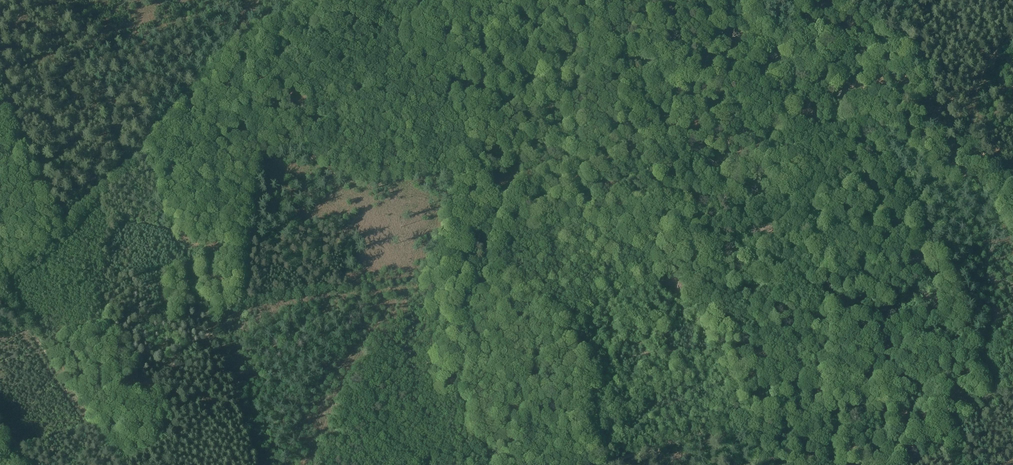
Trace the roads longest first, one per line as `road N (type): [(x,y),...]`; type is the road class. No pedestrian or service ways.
road 1 (track): [(745,418),(605,0)]
road 2 (track): [(341,0),(239,49),(178,119),(67,220)]
road 3 (track): [(756,0),(778,30),(943,162),(1006,192),(1012,210)]
road 4 (track): [(745,418),(1012,337)]
road 5 (track): [(67,220),(28,158),(0,83)]
road 6 (track): [(600,464),(745,418)]

